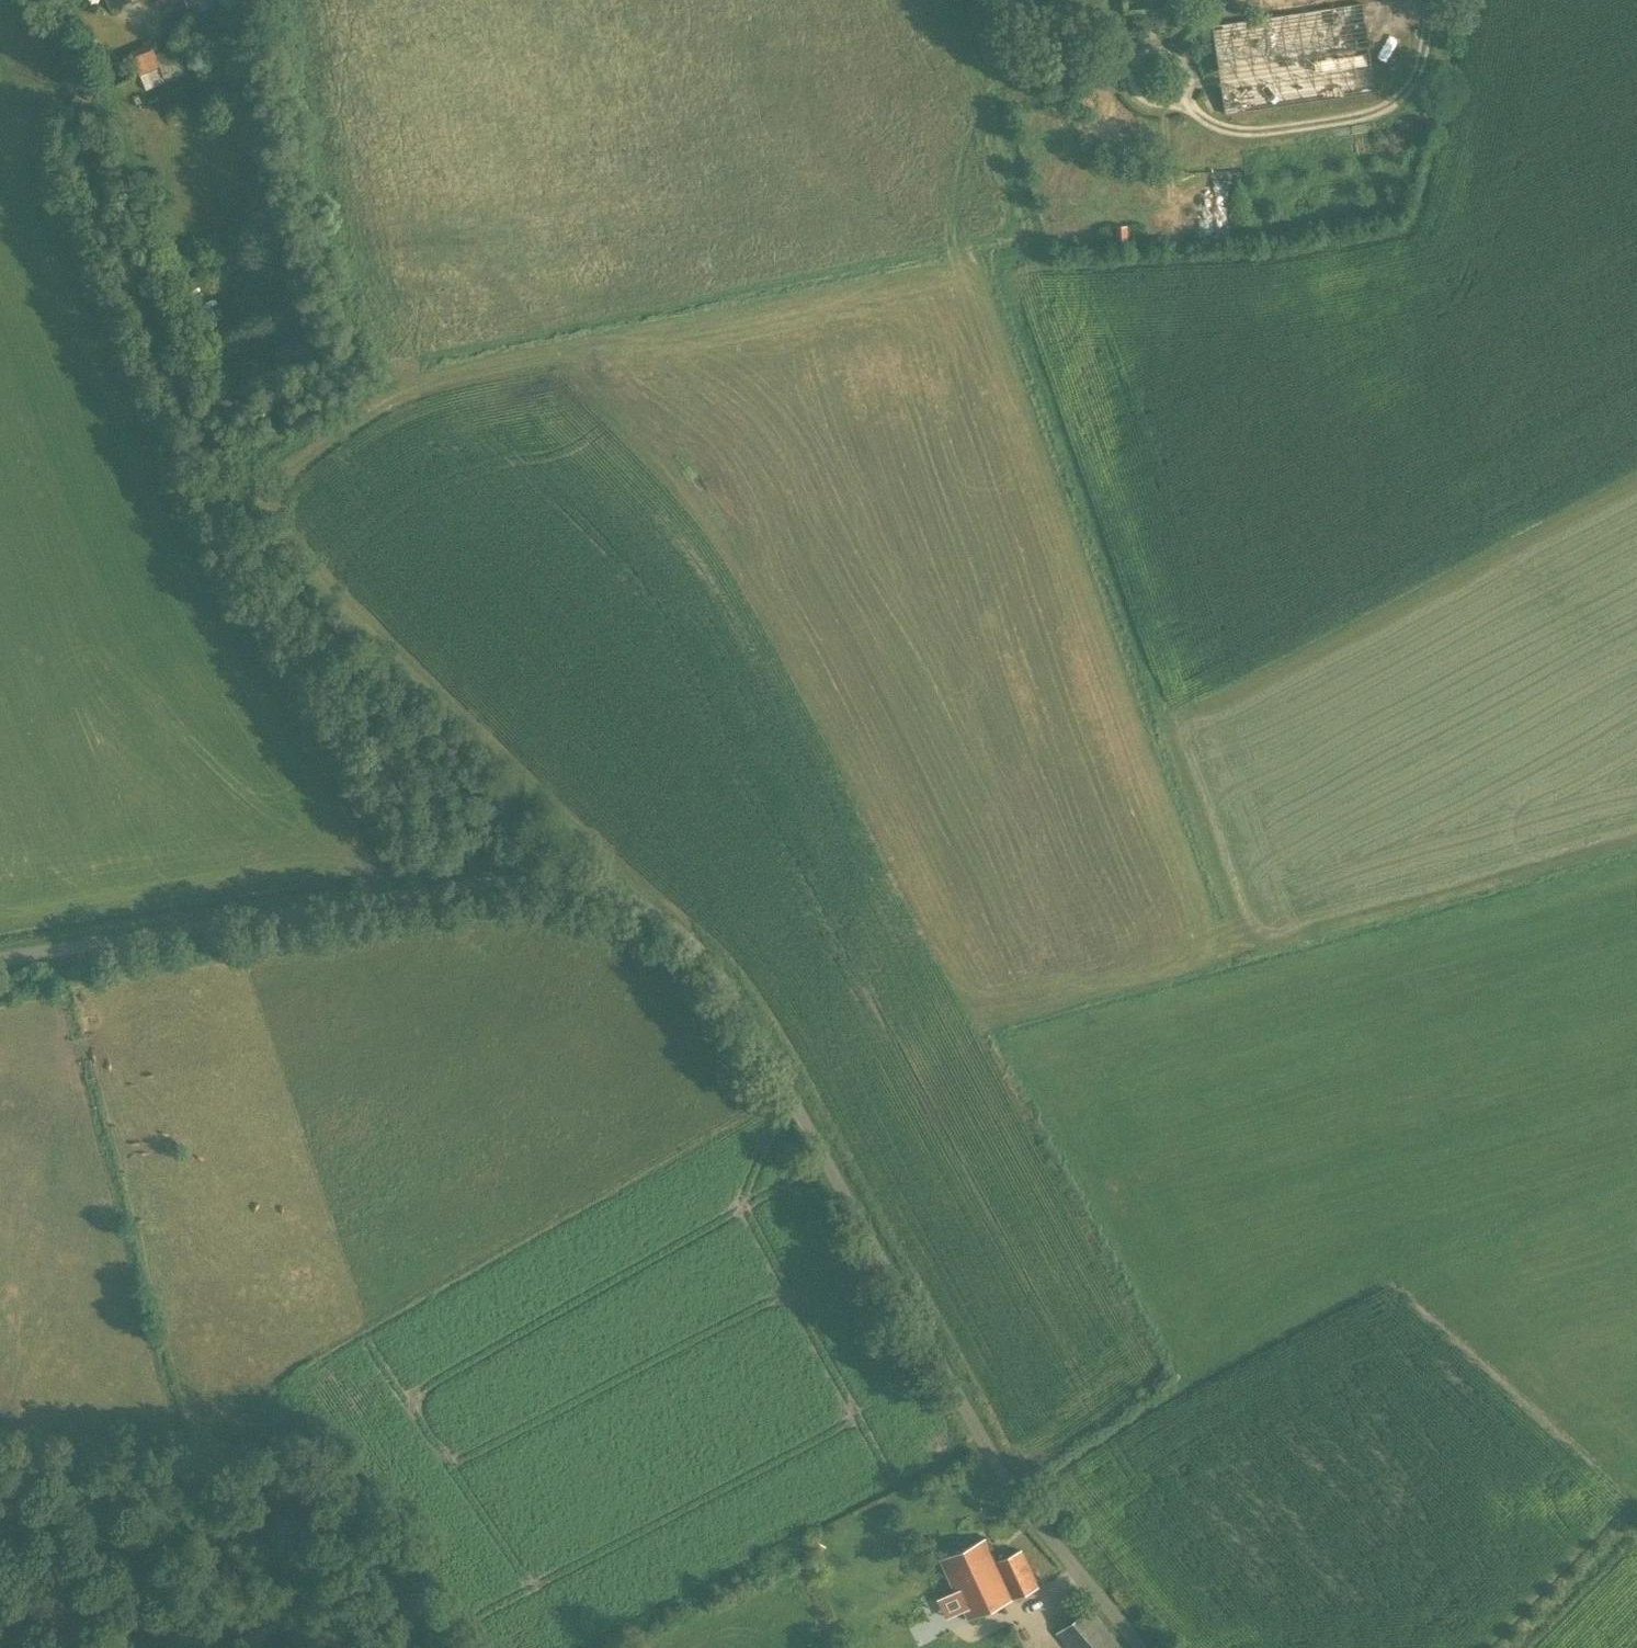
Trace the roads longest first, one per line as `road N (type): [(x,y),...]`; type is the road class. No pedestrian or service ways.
road 1 (unclassified): [(1142,1647),(983,1442),(727,991),(636,902),(569,873),(527,869),(0,953)]

